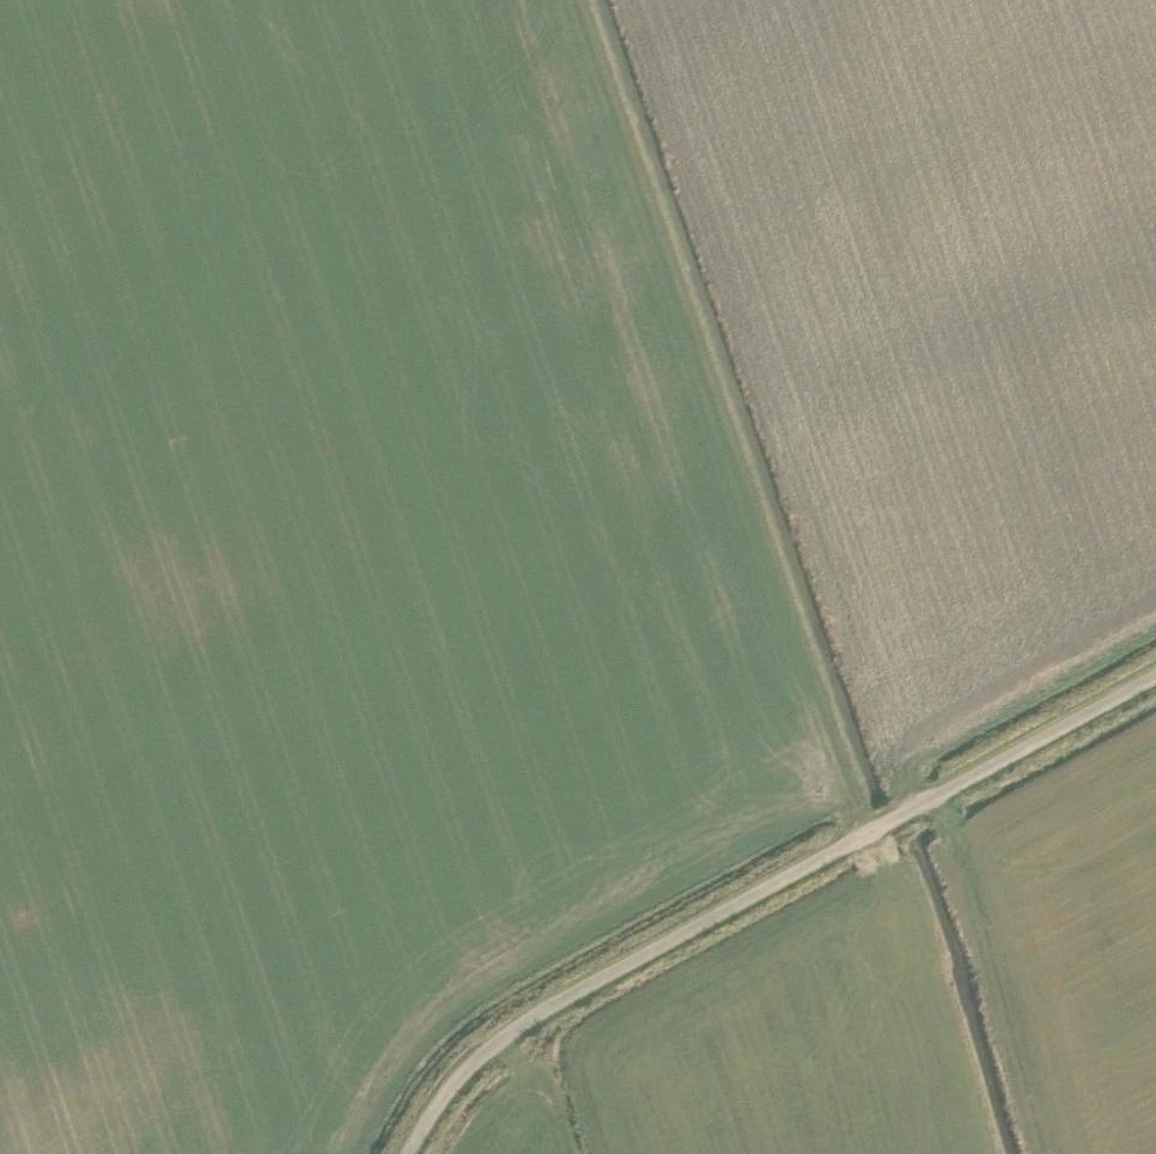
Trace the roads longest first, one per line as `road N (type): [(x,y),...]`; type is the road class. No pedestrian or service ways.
road 1 (unclassified): [(413,1153),(482,1064),(544,1015),(1155,678)]

